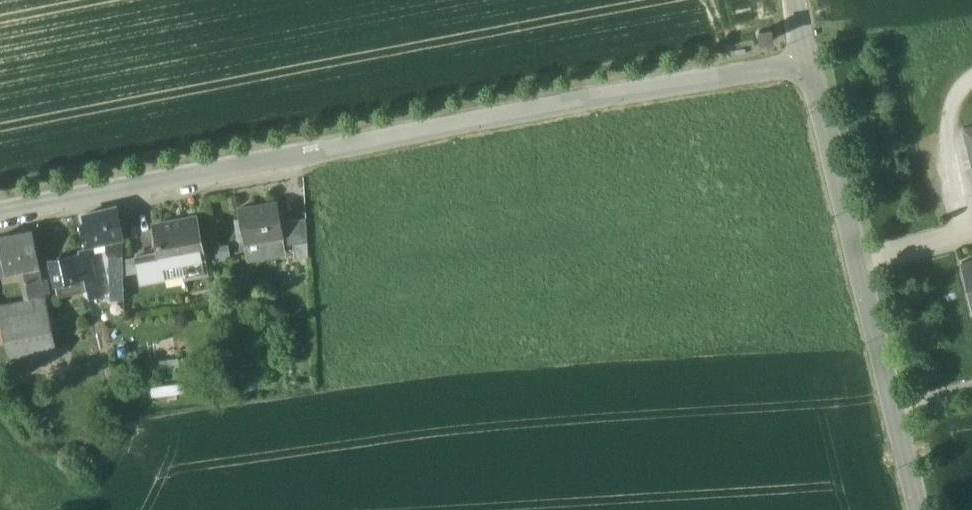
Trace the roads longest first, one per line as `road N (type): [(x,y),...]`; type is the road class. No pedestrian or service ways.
road 1 (tertiary): [(0,211),(810,62)]
road 2 (tertiary): [(810,62),(919,509)]

